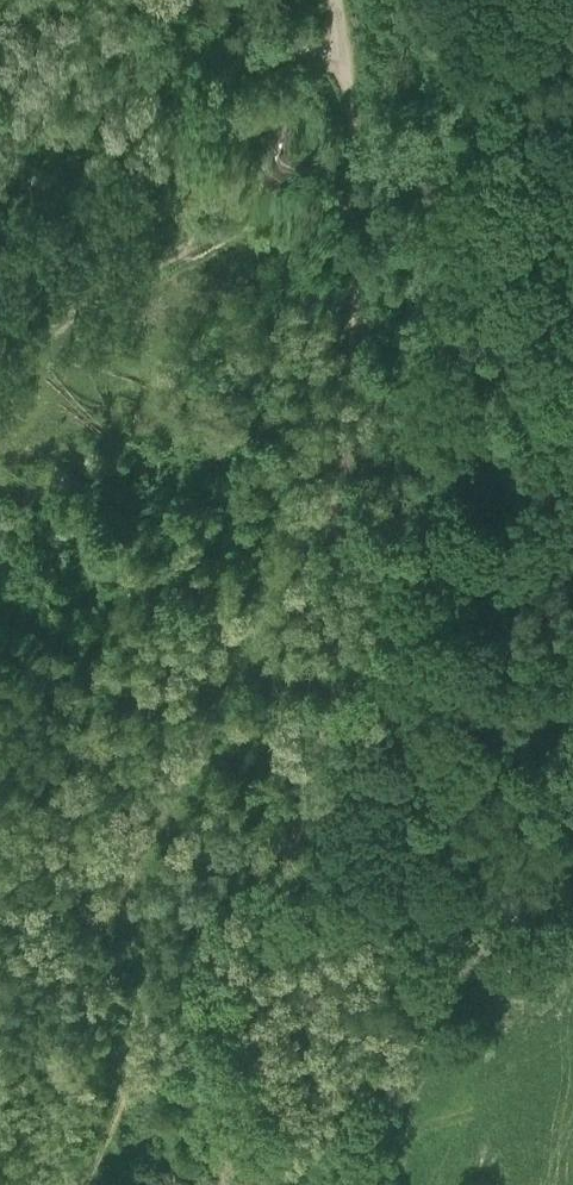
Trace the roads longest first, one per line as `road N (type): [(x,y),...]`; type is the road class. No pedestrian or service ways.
road 1 (track): [(345,76),(354,140),(355,329),(337,484),(334,662),(249,1066)]
road 2 (track): [(0,1106),(117,904),(239,653),(337,484)]
road 3 (track): [(249,1066),(274,1079),(341,985),(408,853),(502,627),(572,534)]
road 4 (track): [(0,371),(49,324),(259,201)]
road 5 (track): [(228,1184),(249,1066)]

